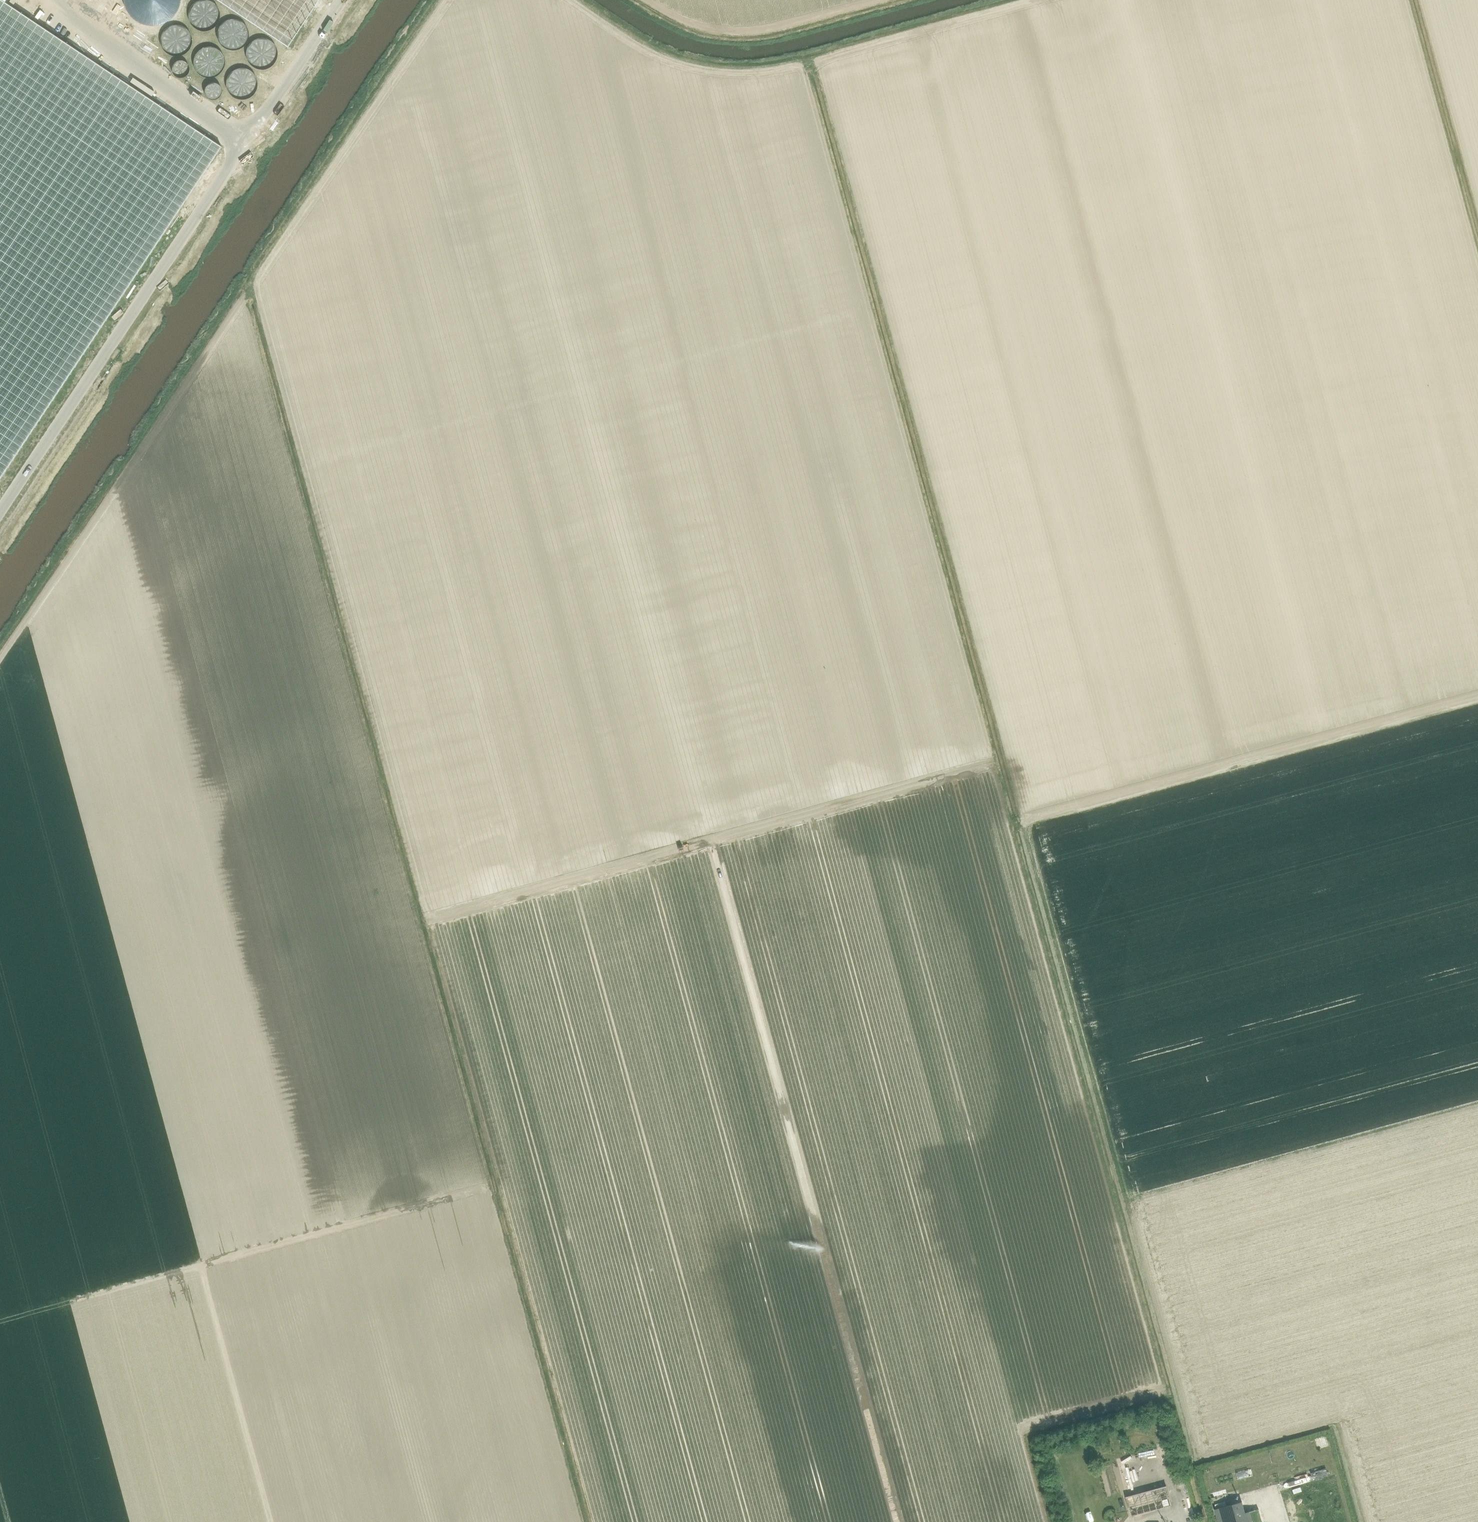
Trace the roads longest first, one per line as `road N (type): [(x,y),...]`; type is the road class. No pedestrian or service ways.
road 1 (unclassified): [(0,512),(252,135)]

